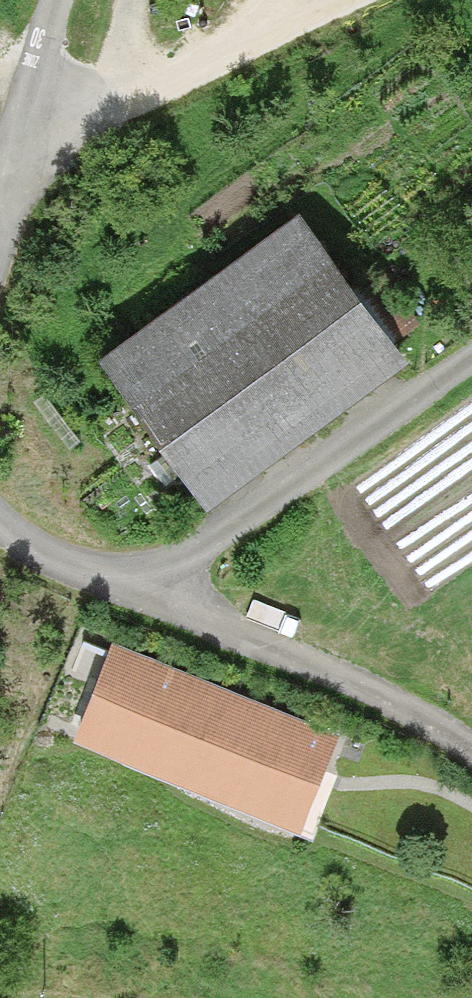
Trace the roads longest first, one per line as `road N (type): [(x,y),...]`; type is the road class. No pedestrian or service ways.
road 1 (track): [(368,0),(8,170),(57,0)]
road 2 (residential): [(471,351),(147,593)]
road 3 (residential): [(147,593),(338,679),(471,755)]
road 4 (residential): [(147,593),(76,576),(0,531)]

